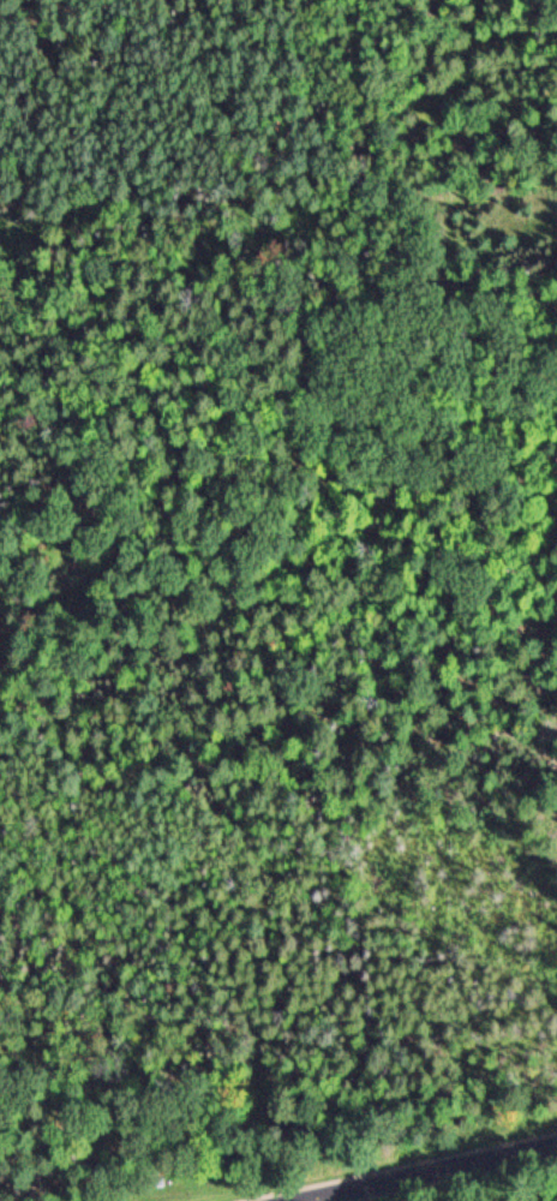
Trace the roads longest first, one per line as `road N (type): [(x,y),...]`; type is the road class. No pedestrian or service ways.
road 1 (secondary): [(311,1200),(556,1145)]

